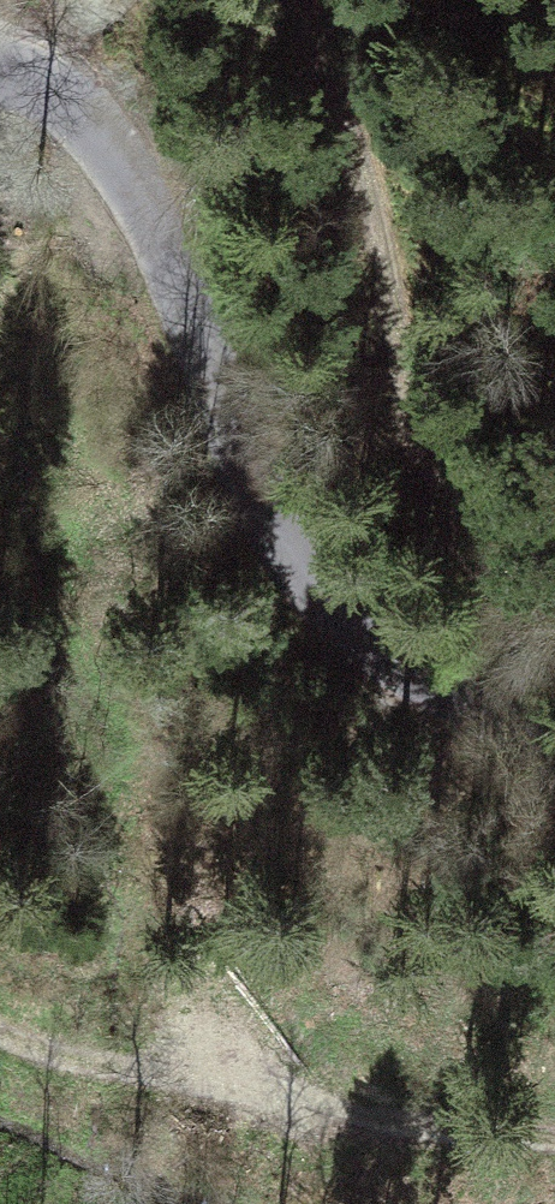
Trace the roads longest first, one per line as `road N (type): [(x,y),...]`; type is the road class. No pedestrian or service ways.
road 1 (unclassified): [(554,751),(411,683),(352,642),(303,587),(257,498),(148,206),(98,109),(63,83),(0,64)]
road 2 (track): [(554,640),(502,603),(454,550),(421,456),(369,206),(299,0)]
road 3 (track): [(554,1133),(155,1083),(0,1033)]

